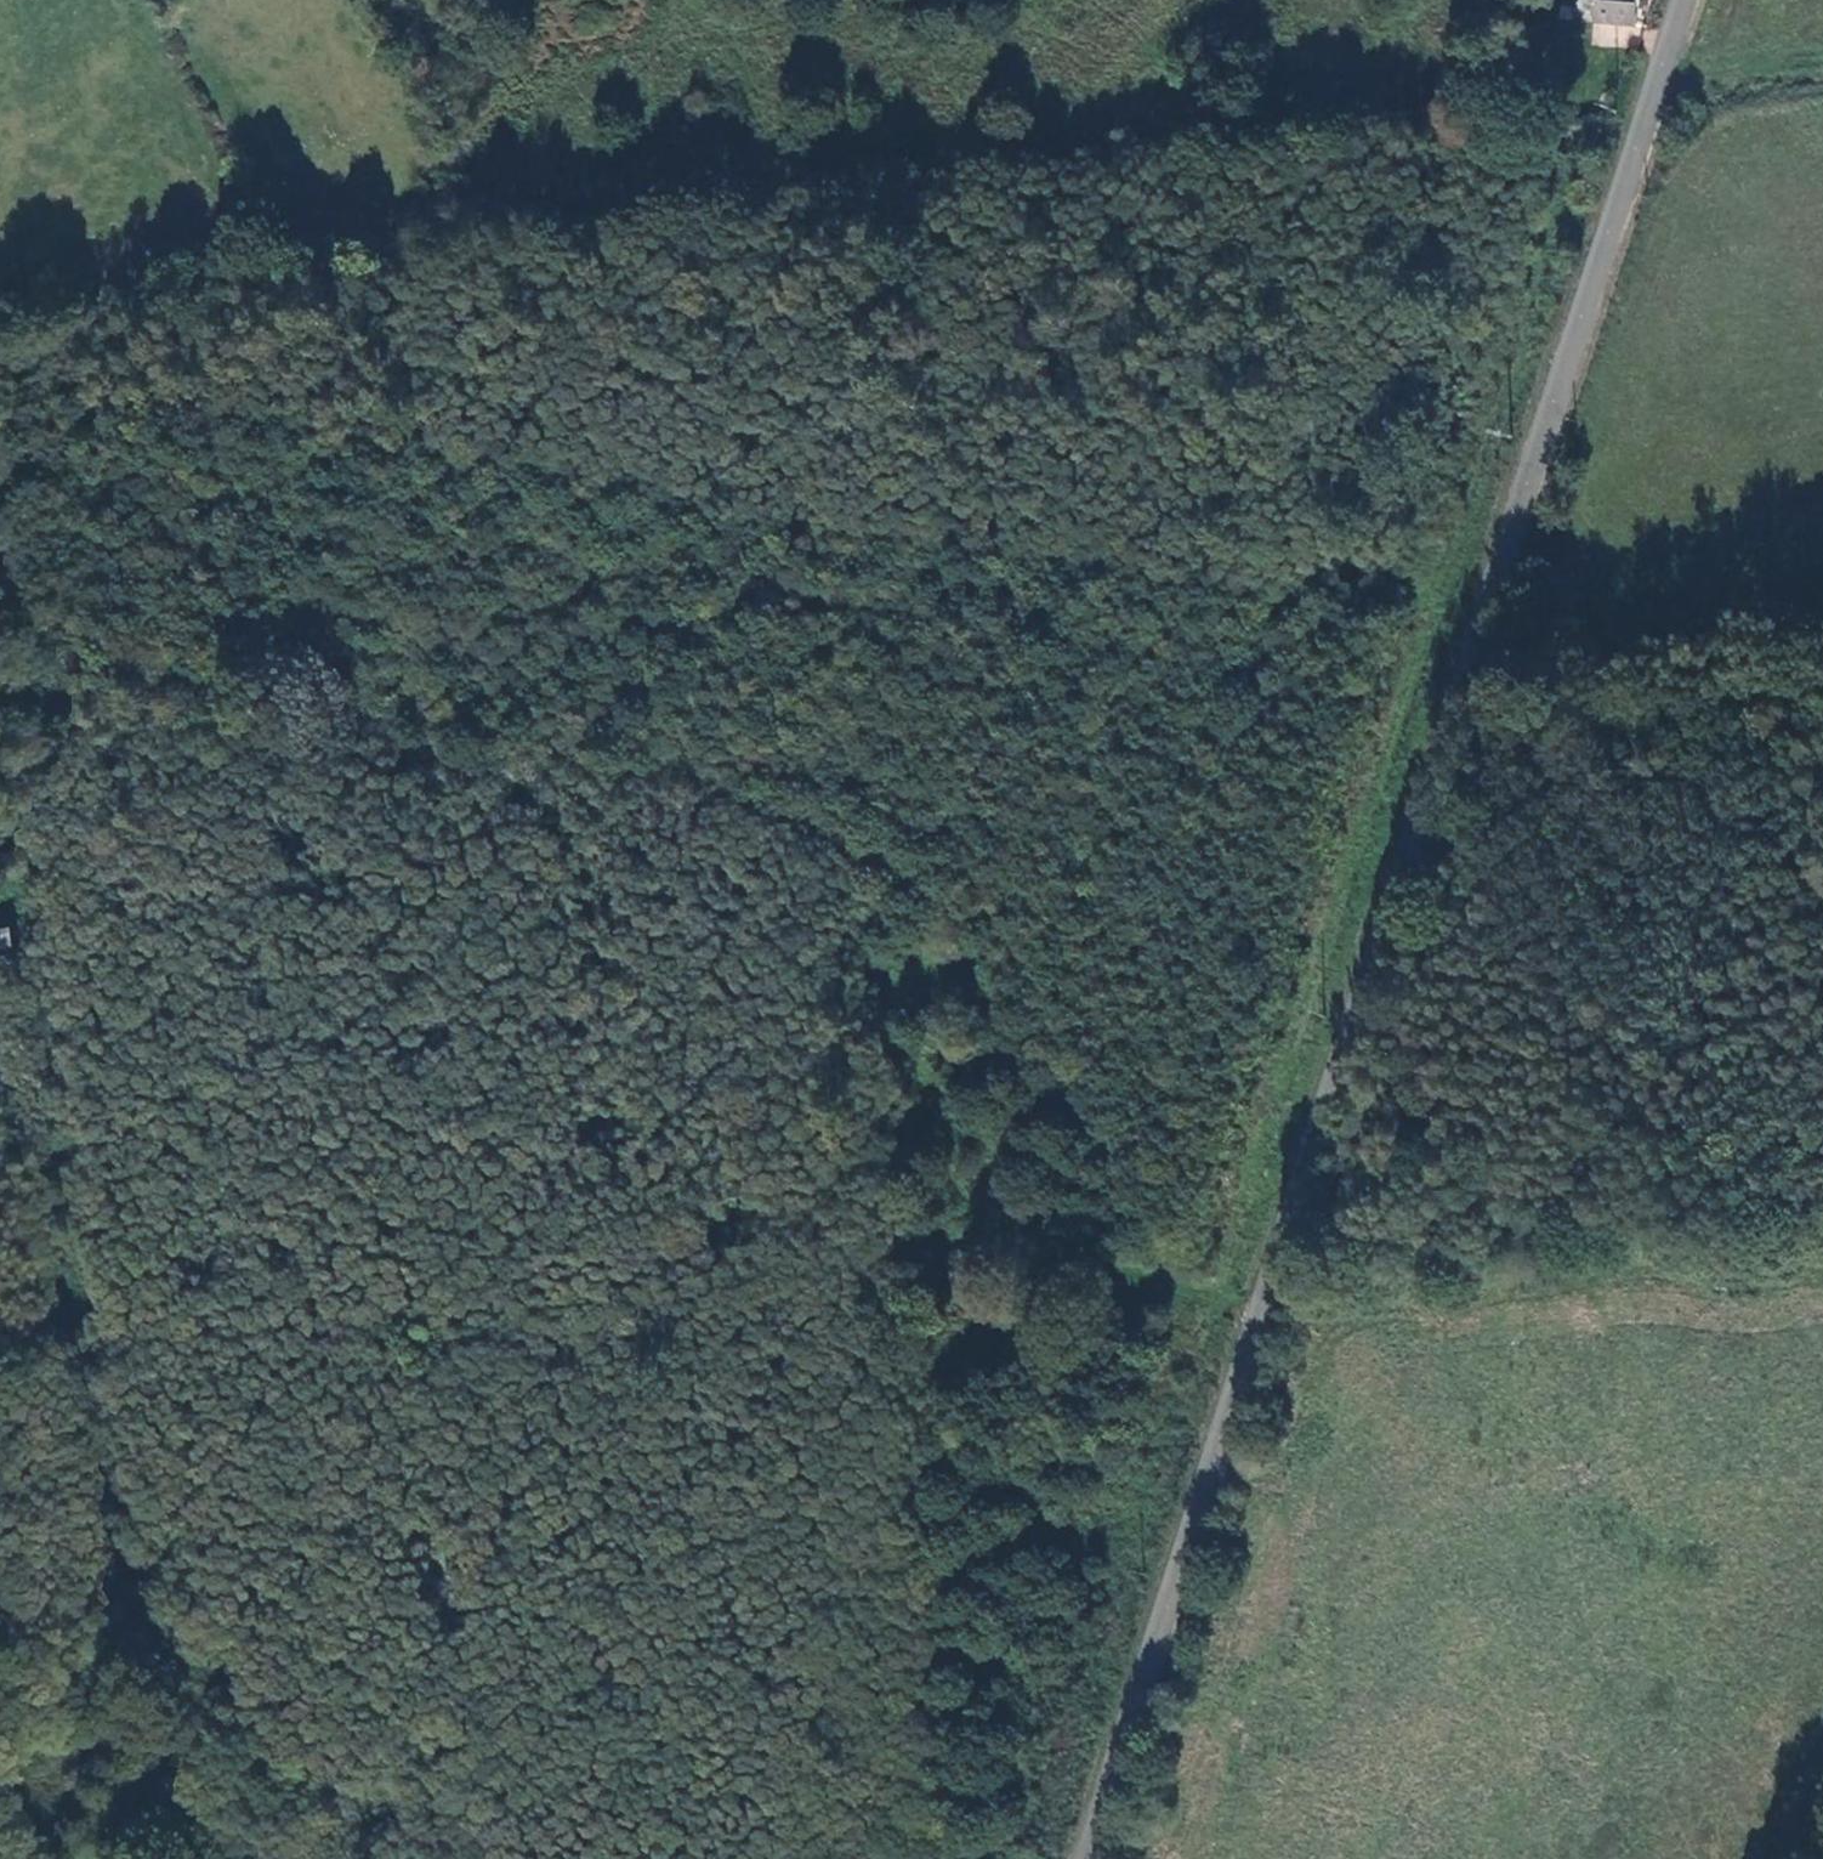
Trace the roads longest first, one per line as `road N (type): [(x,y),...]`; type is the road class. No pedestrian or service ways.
road 1 (tertiary): [(1089,1858),(1690,0)]

